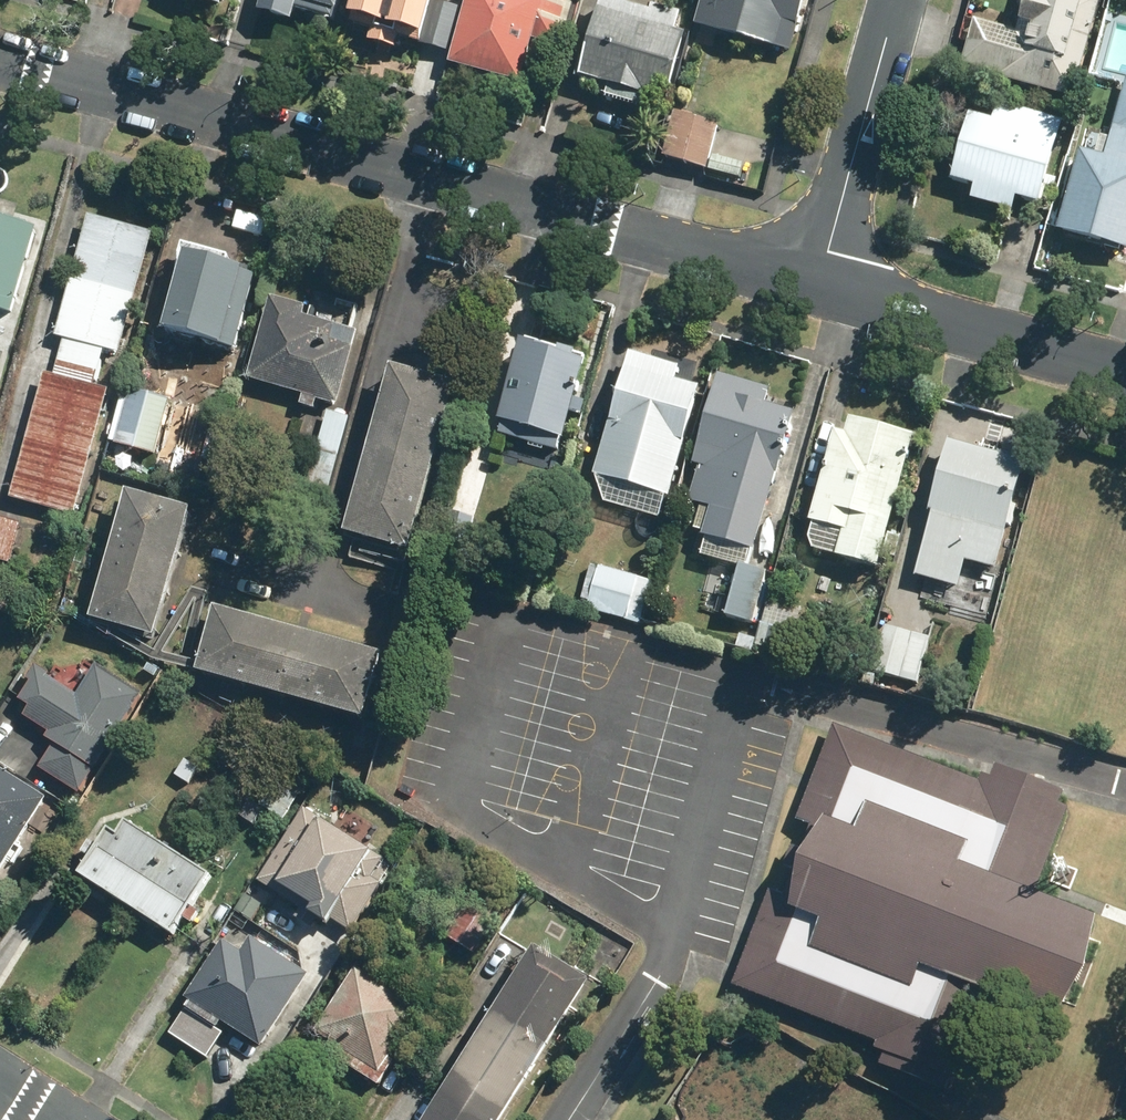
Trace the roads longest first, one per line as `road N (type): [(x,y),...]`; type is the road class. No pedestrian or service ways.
road 1 (residential): [(0,55),(820,282)]
road 2 (residential): [(820,282),(1125,372)]
road 3 (residential): [(820,282),(898,0)]

